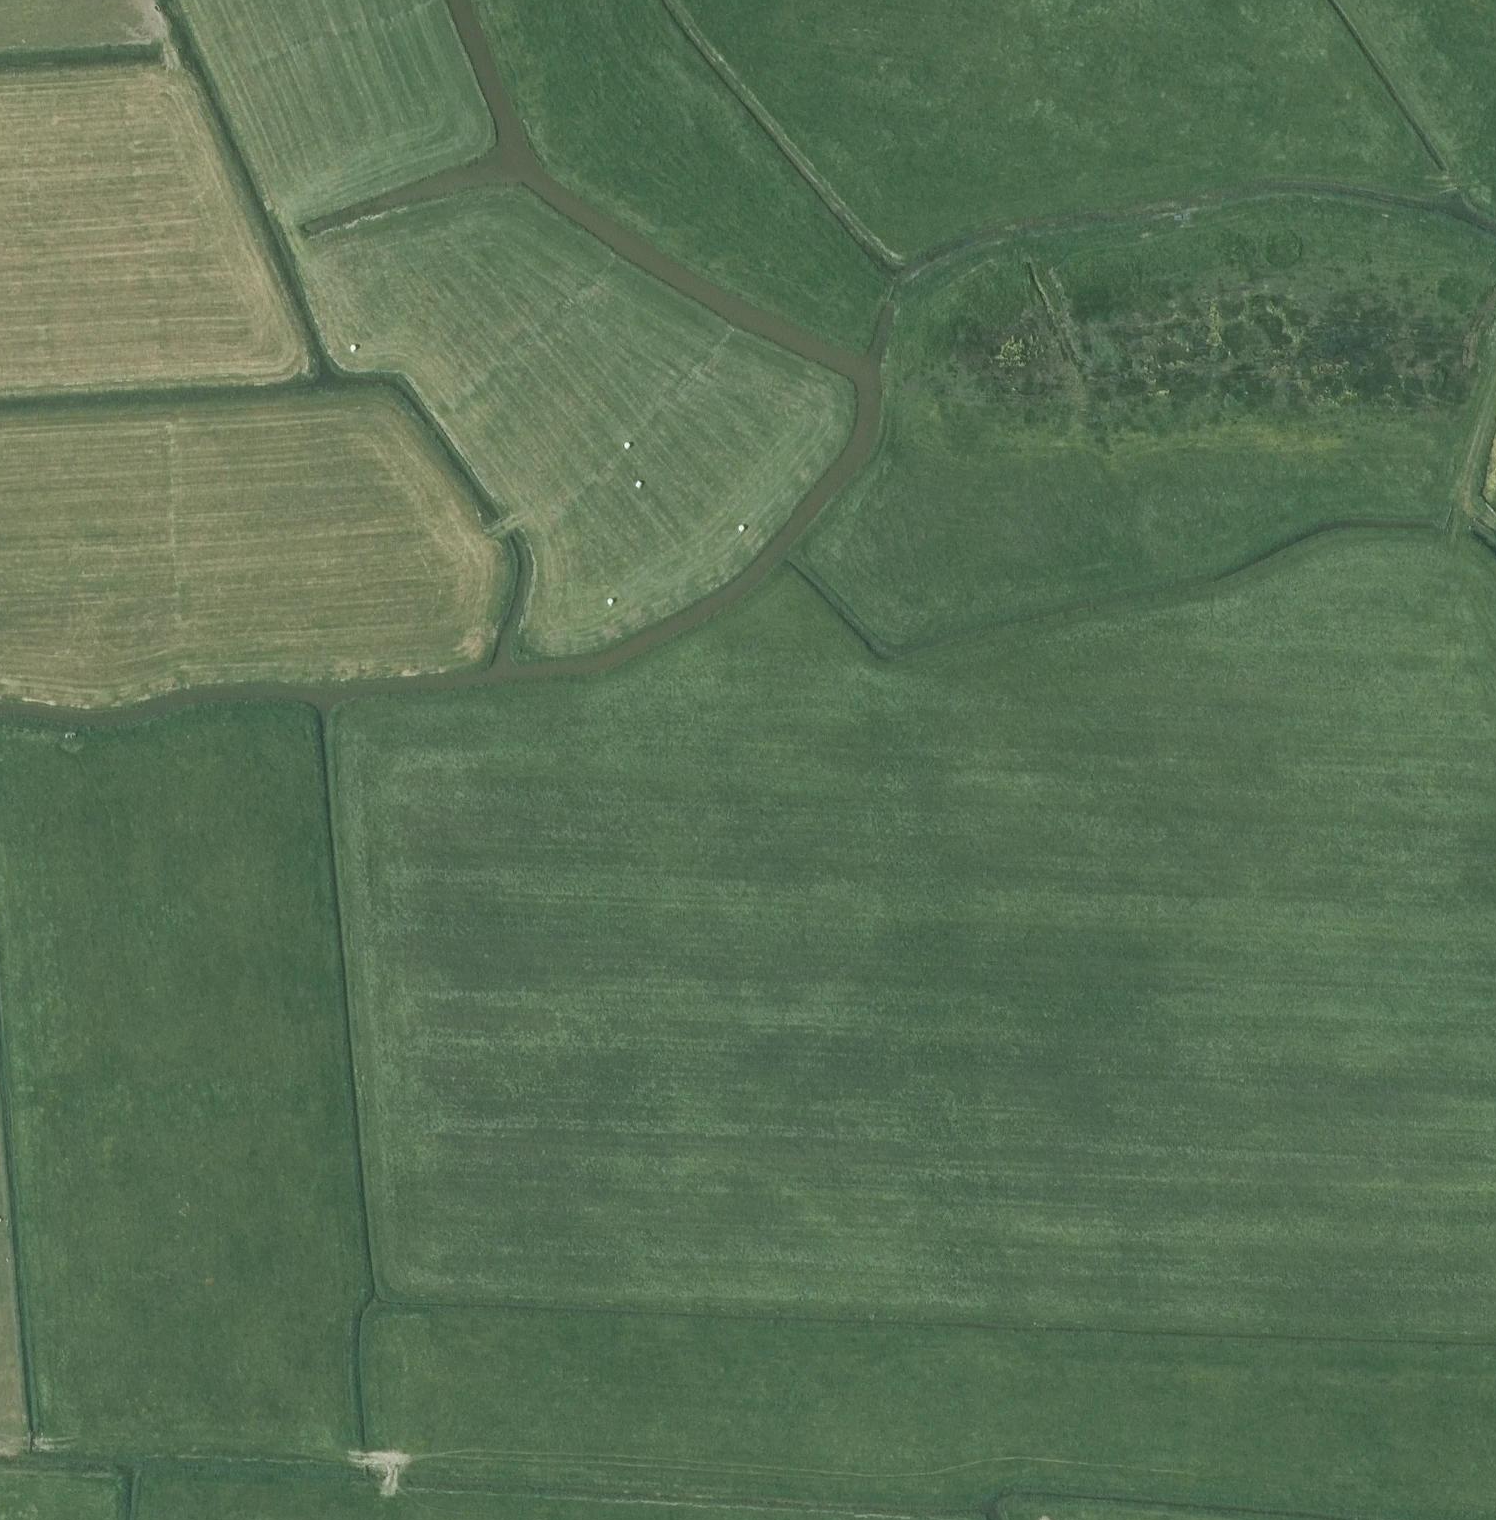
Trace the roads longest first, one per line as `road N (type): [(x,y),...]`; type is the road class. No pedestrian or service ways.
road 1 (track): [(1463,529),(1495,414)]

